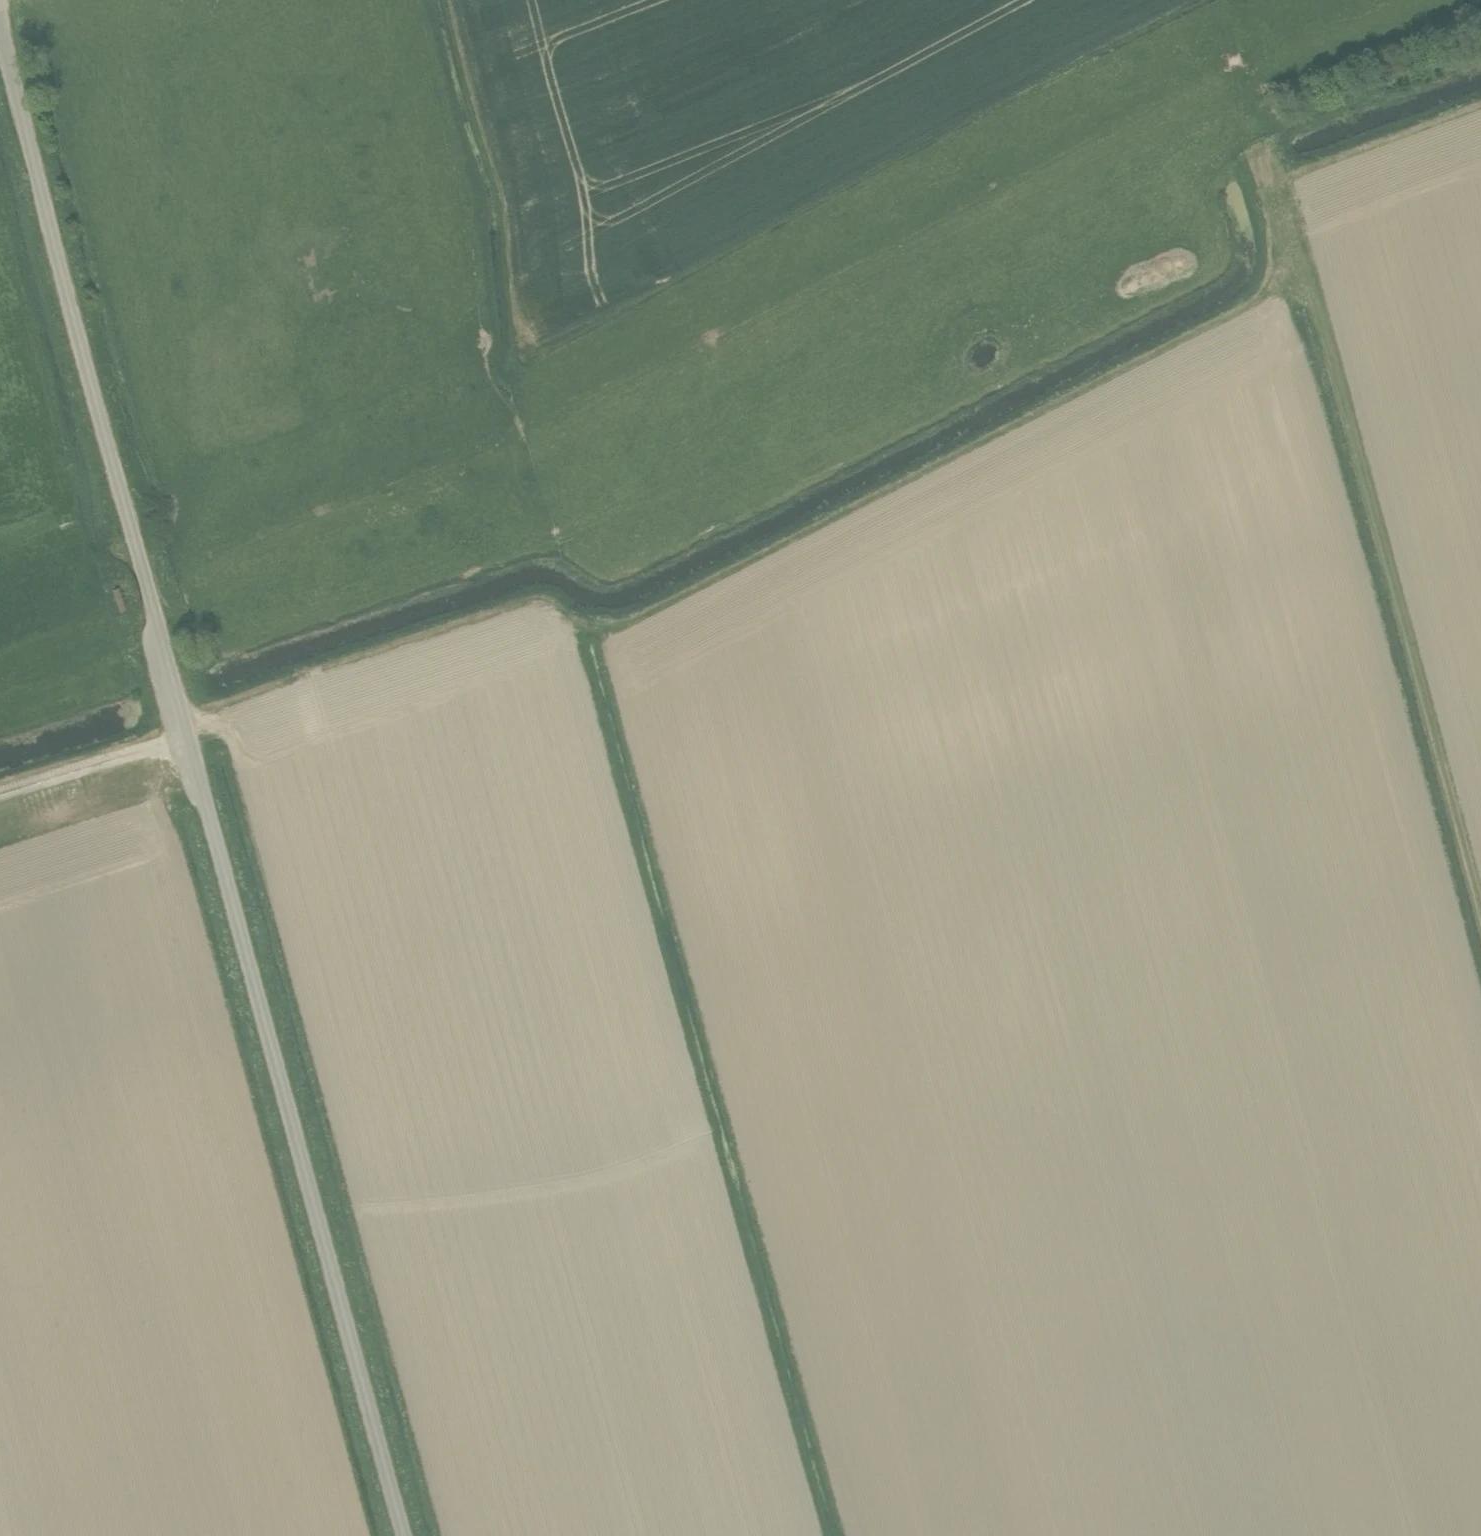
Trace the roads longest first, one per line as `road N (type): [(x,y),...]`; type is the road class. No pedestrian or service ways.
road 1 (unclassified): [(403,1535),(0,29)]

